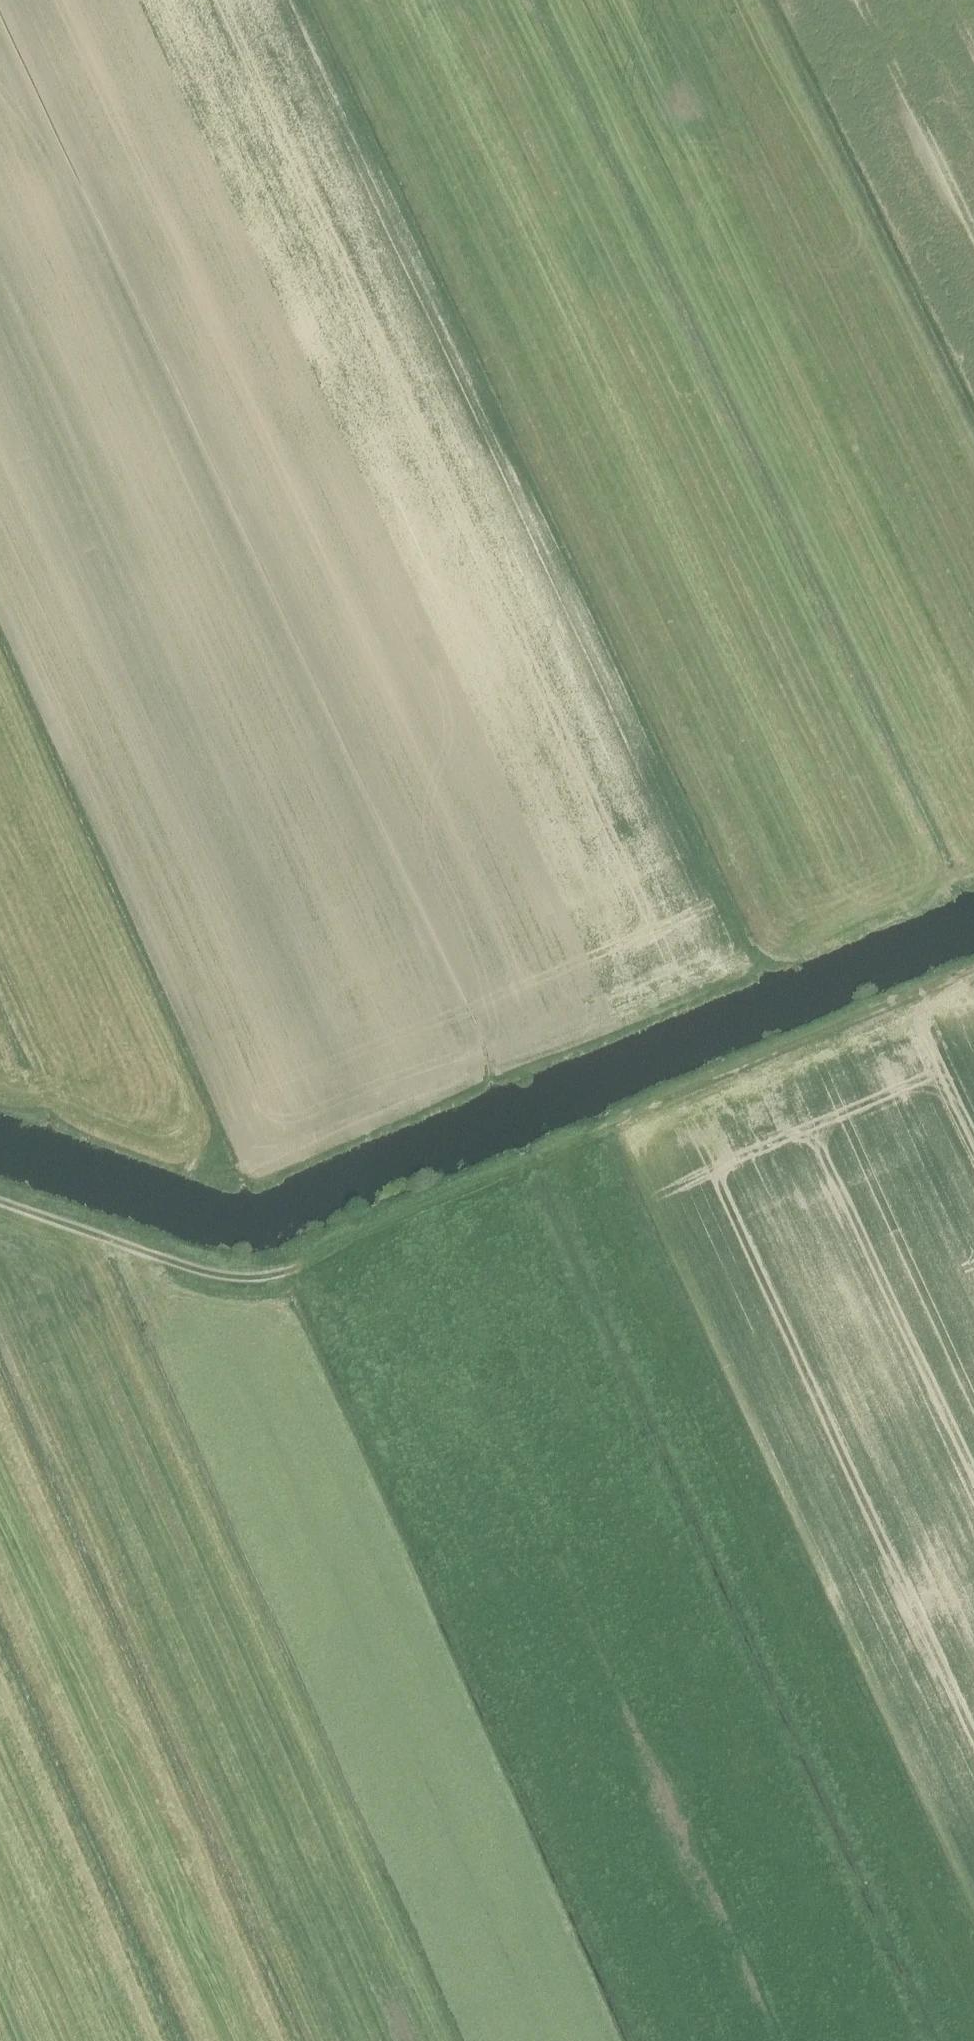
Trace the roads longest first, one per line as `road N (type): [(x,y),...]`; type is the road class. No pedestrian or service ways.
road 1 (track): [(0,1193),(196,1262),(283,1270),(294,1266),(295,1244),(269,1173)]

